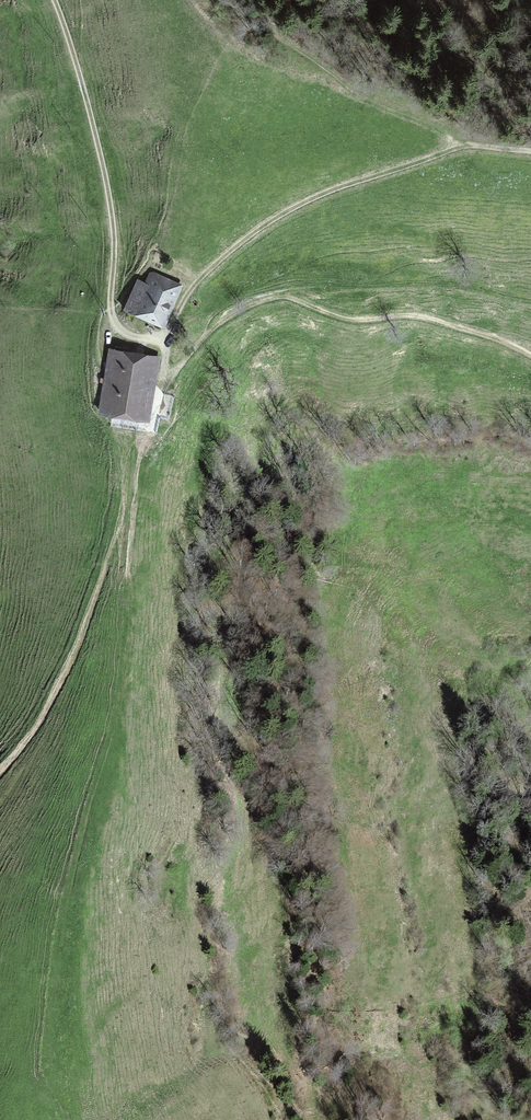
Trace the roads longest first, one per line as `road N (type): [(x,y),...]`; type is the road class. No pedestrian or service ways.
road 1 (track): [(53,0),(77,66),(113,223),(112,319),(135,338),(167,336),(210,269),(298,207),(458,148)]
road 2 (track): [(46,1073),(75,852),(114,731),(123,672),(125,495)]
road 3 (track): [(530,301),(432,281),(291,292),(213,328),(168,386),(162,339)]
road 4 (track): [(0,775),(78,642),(168,386)]
road 5 (track): [(291,292),(348,321),(416,316),(530,356)]

